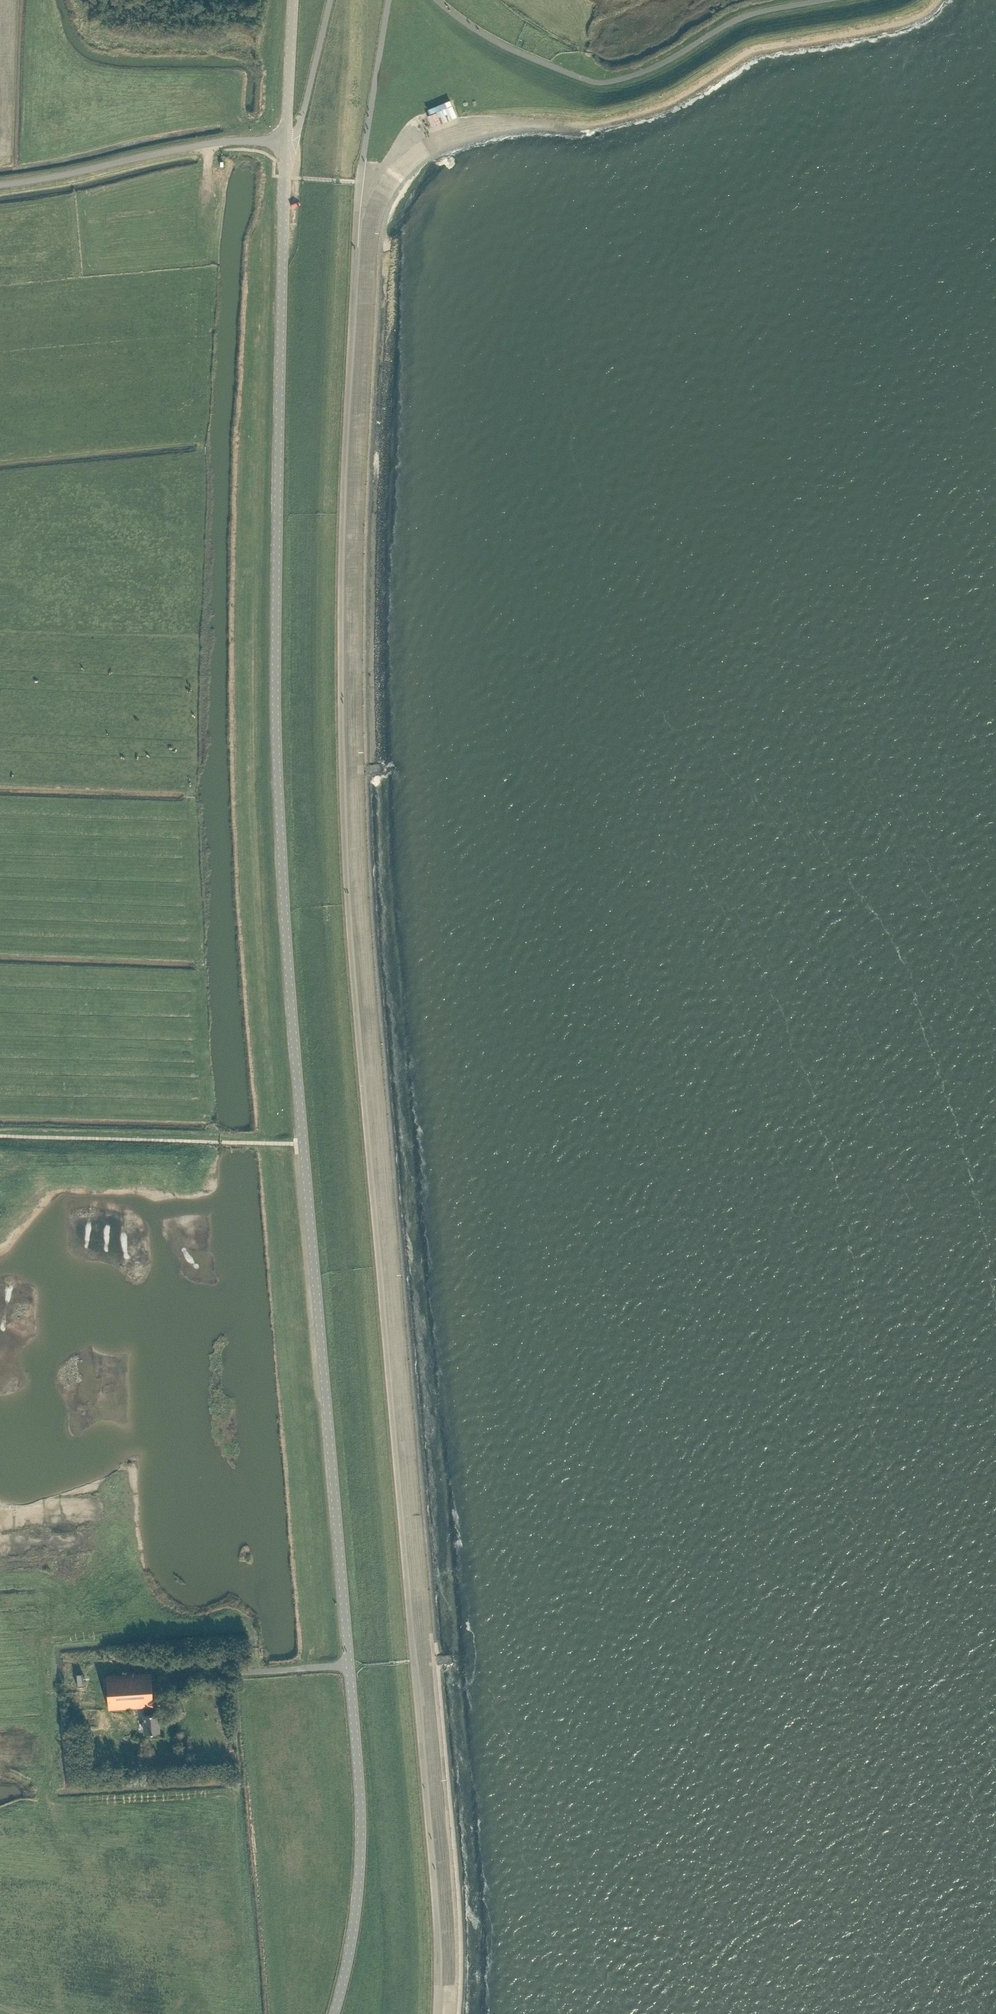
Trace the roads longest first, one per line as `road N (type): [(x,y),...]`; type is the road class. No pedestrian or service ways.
road 1 (tertiary): [(335,2013),(351,1954),(361,1802),(293,1025),(272,646),(286,141)]
road 2 (track): [(303,1136),(0,1134)]
road 3 (unclassified): [(0,186),(184,148),(286,141)]
road 4 (tertiary): [(286,141),(293,0)]

